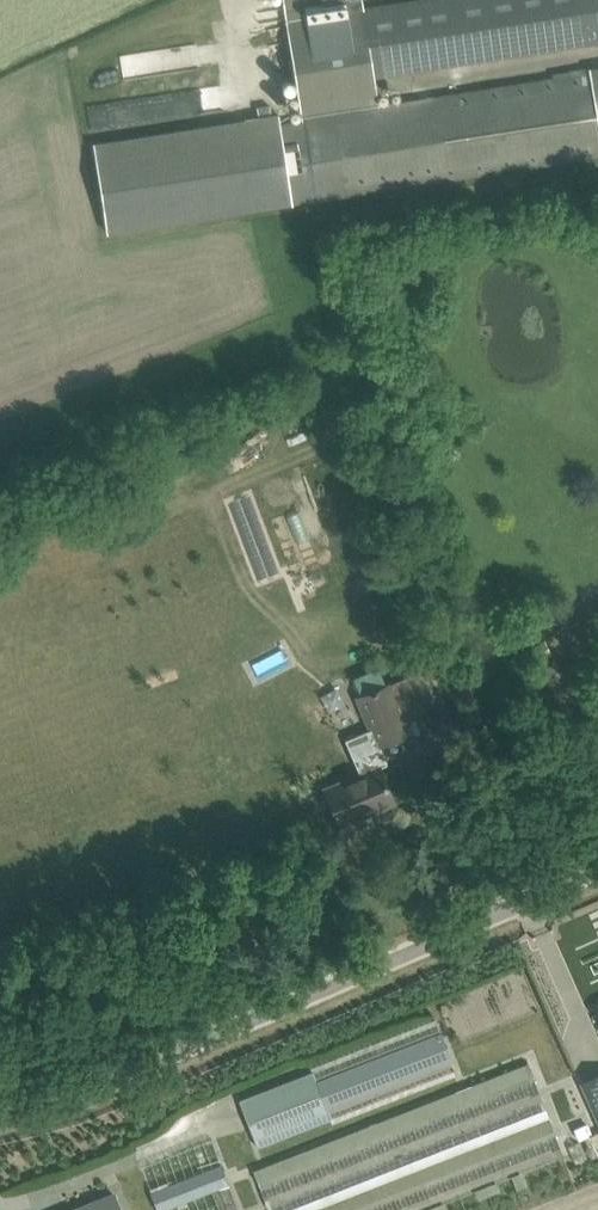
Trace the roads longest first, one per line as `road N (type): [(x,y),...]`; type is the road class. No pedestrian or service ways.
road 1 (unclassified): [(0,1109),(186,1047),(597,871)]

